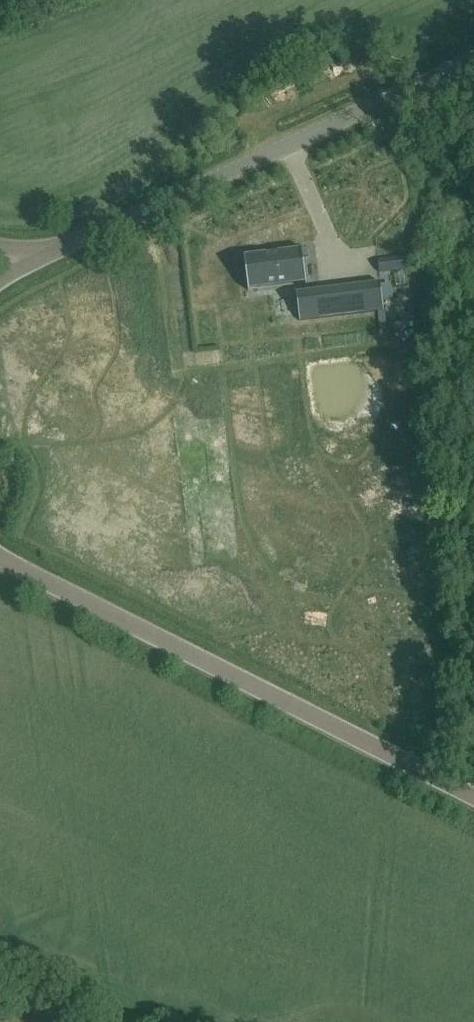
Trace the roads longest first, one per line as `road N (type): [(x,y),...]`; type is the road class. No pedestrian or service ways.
road 1 (tertiary): [(473,795),(0,554)]
road 2 (tertiary): [(77,241),(473,50)]

